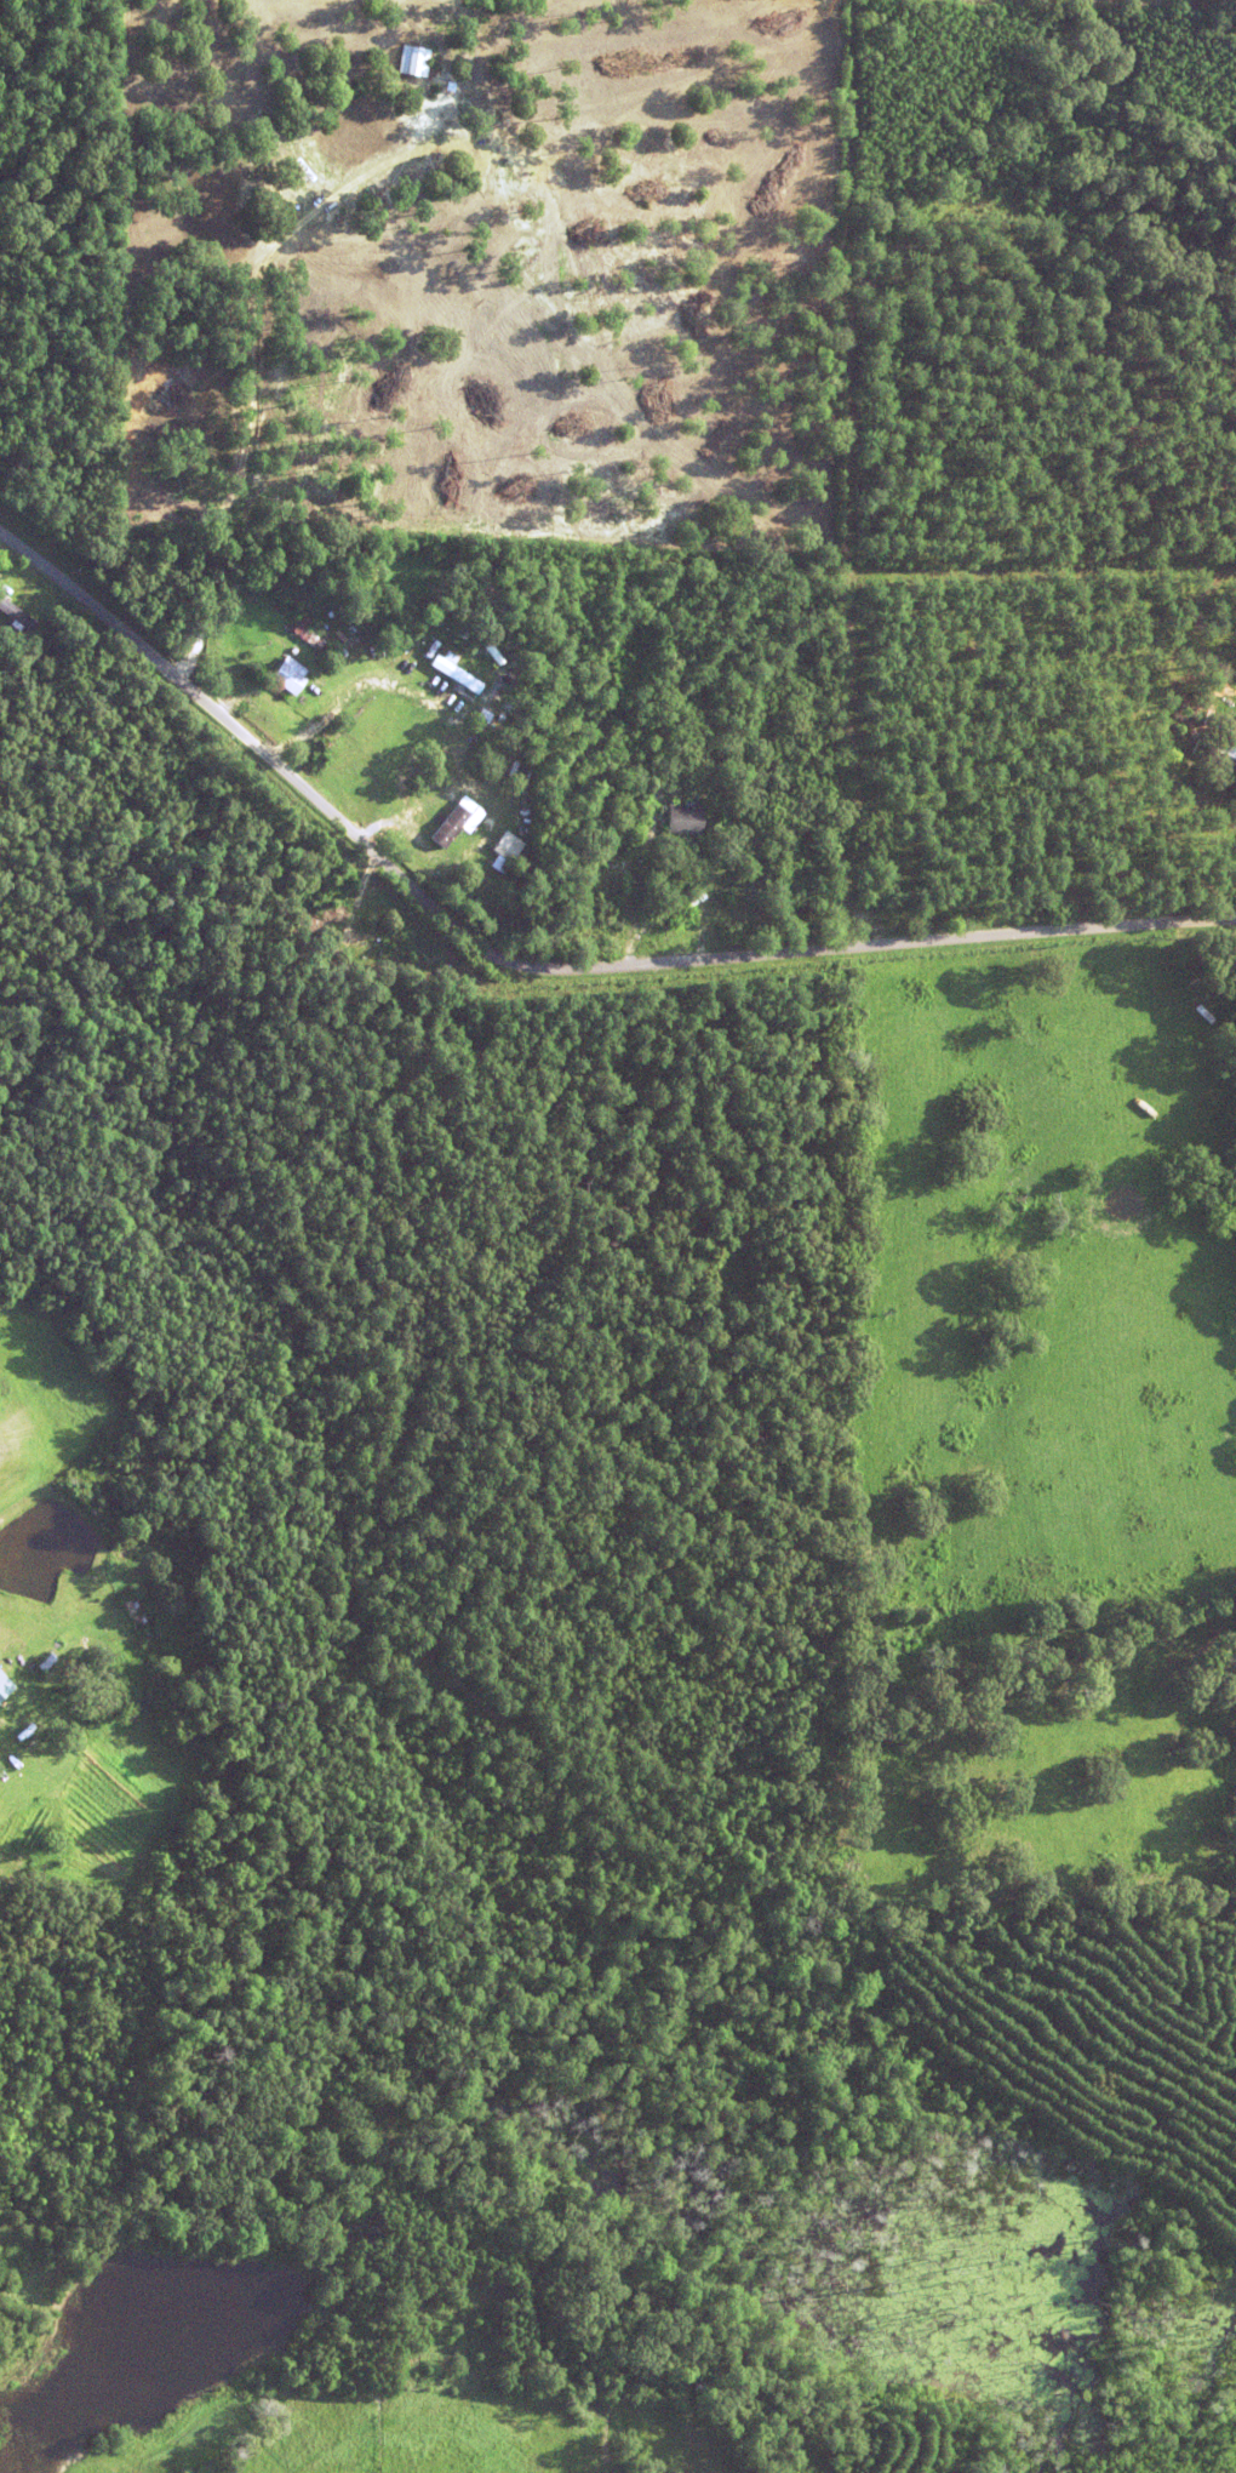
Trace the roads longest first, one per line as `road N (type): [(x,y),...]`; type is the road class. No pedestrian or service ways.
road 1 (residential): [(1235,916),(611,965),(494,959),(301,783),(0,535)]

